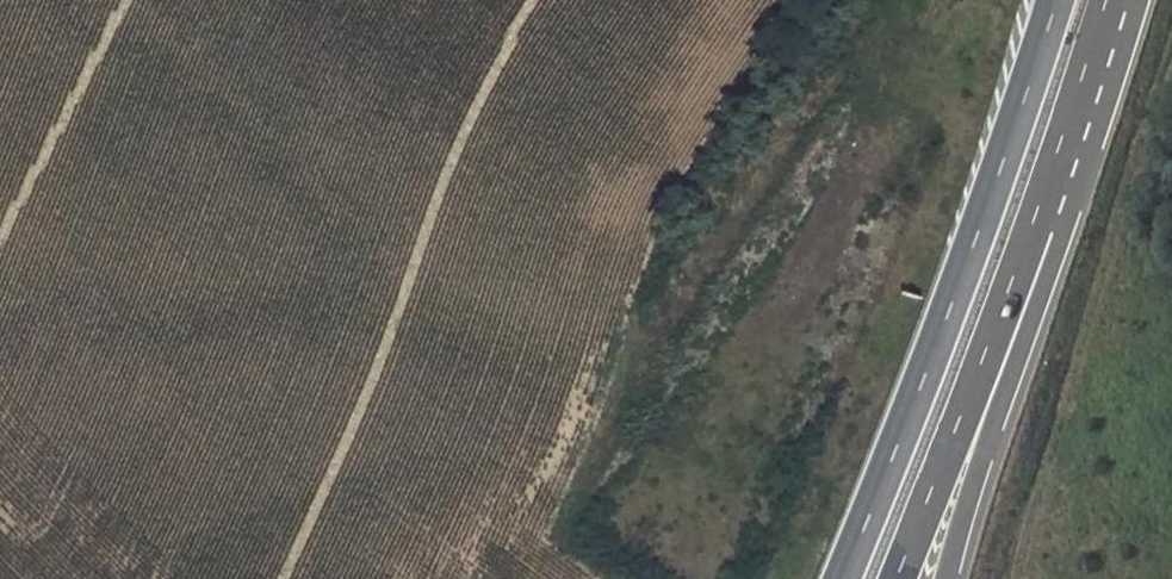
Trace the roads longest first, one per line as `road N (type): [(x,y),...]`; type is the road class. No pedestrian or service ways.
road 1 (motorway): [(1057,0),(930,362),(844,578)]
road 2 (motorway): [(896,578),(1036,219)]
road 3 (trunk): [(946,578),(1036,219)]
road 4 (trunk): [(1036,219),(1107,0)]

